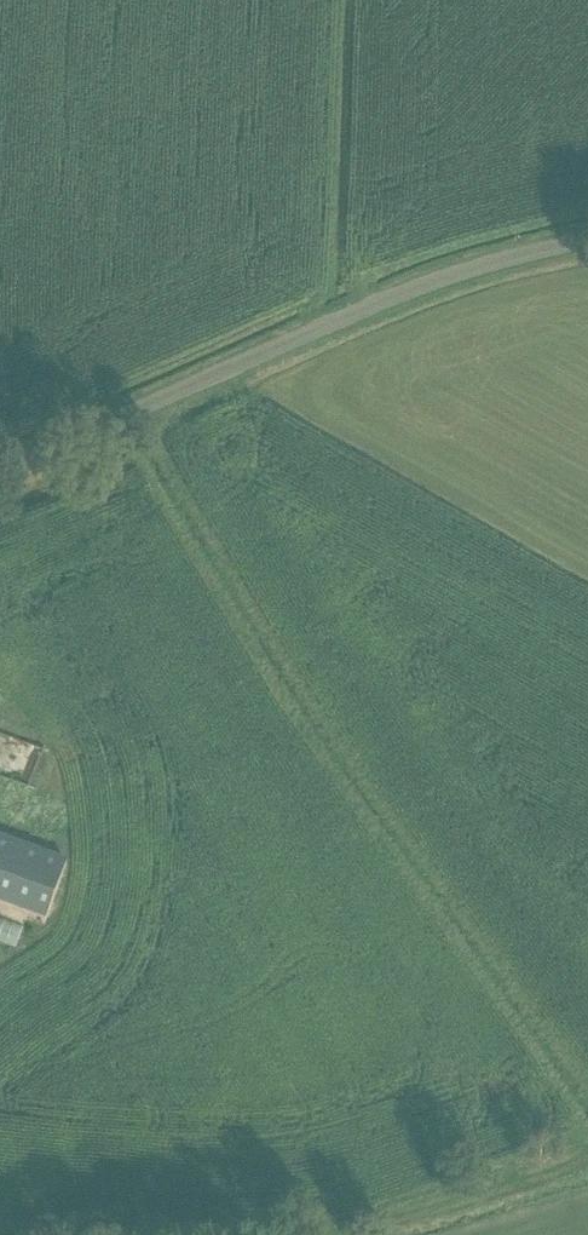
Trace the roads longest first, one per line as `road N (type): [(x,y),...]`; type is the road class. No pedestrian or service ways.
road 1 (unclassified): [(0,472),(367,309),(476,268),(587,242)]

